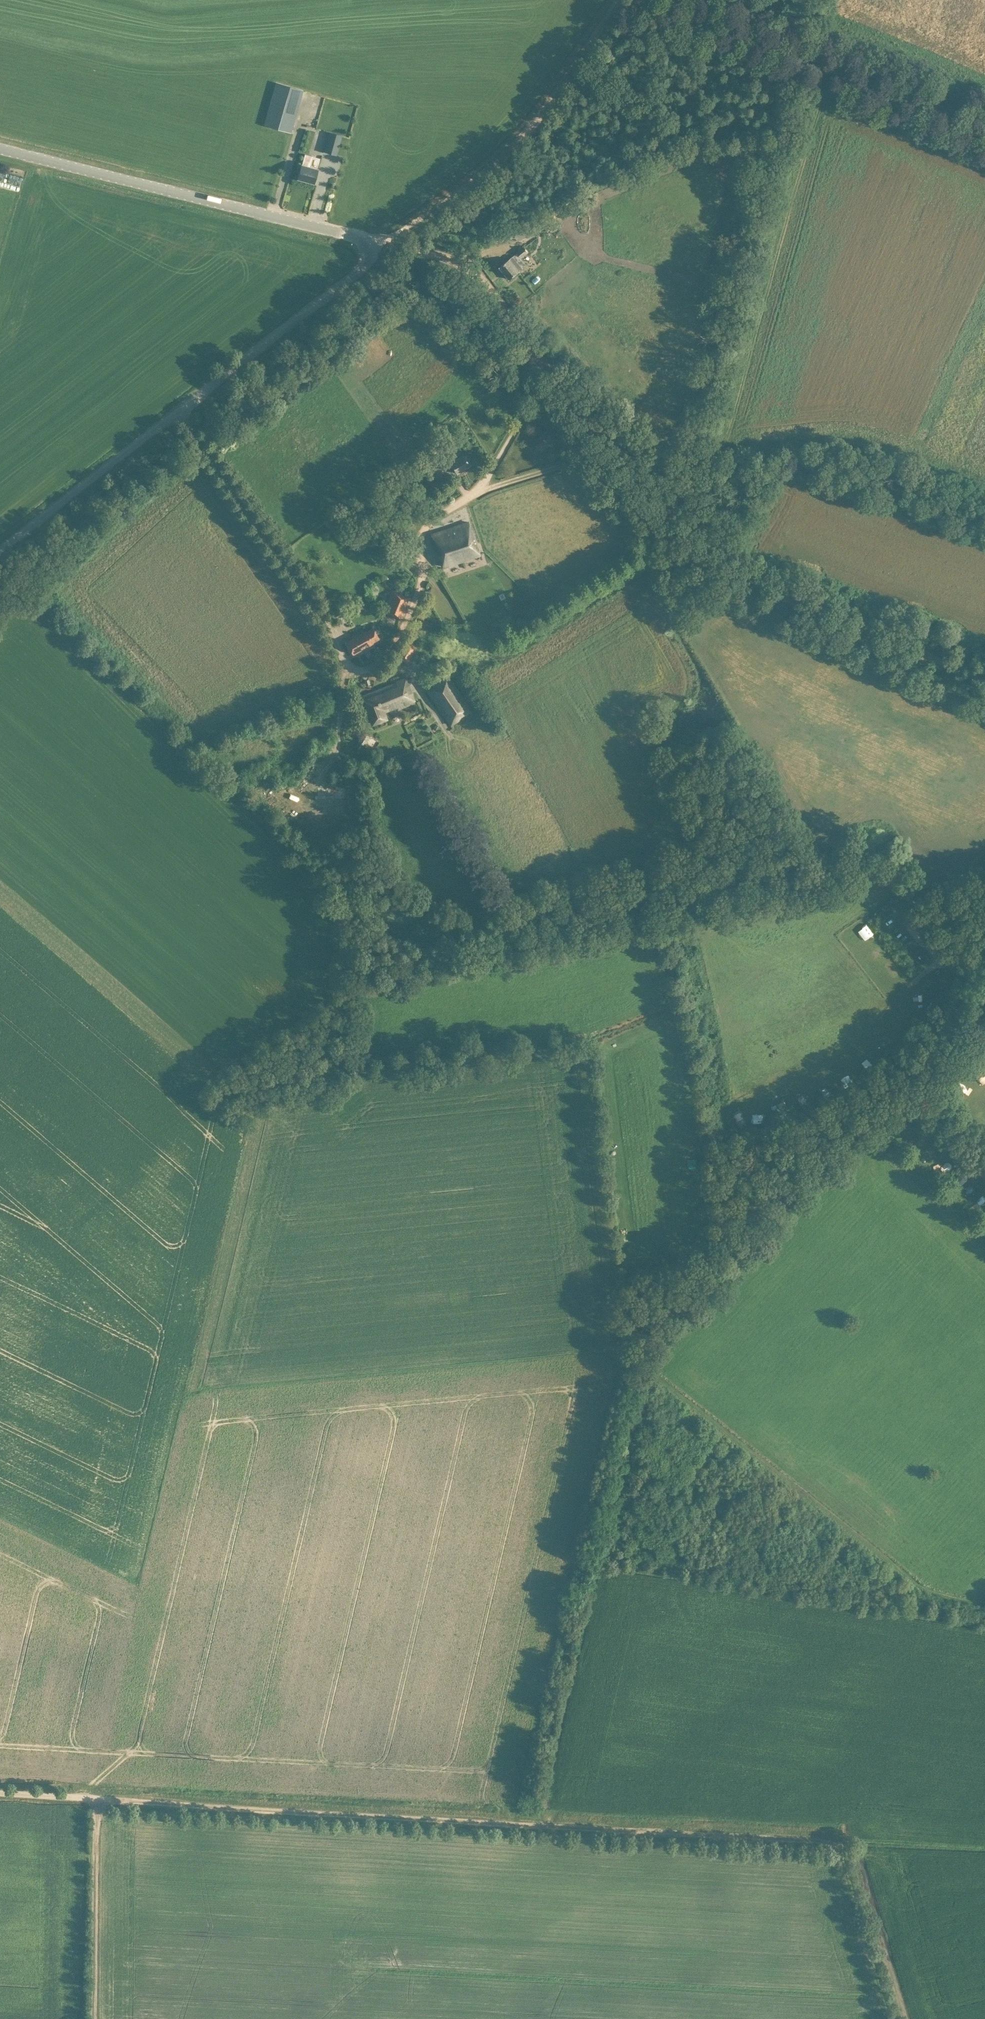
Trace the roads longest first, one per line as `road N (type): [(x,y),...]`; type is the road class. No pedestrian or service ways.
road 1 (unclassified): [(0,550),(387,244),(0,148)]
road 2 (track): [(741,572),(684,534),(473,275),(454,261),(387,244),(508,154),(619,0)]
road 3 (track): [(518,1823),(95,1799),(92,2018)]
road 4 (track): [(518,1823),(844,1847),(861,1865),(908,2018)]
road 5 (track): [(984,128),(808,55),(629,0)]
road 6 (track): [(984,678),(862,632),(741,572)]
road 7 (track): [(984,991),(891,1092)]

